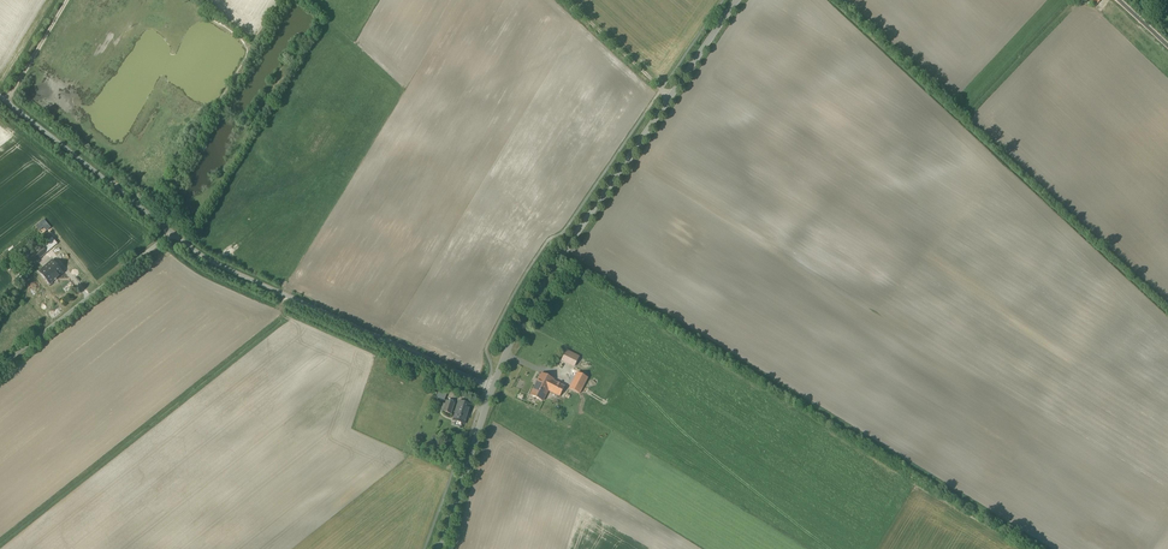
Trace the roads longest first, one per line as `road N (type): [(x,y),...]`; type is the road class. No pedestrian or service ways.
road 1 (tertiary): [(492,387),(546,279),(737,0)]
road 2 (unclassified): [(492,387),(203,257),(173,232)]
road 3 (unclassified): [(173,232),(0,94)]
road 4 (unclassified): [(173,232),(0,368)]
road 5 (tertiary): [(438,548),(492,387)]
road 6 (track): [(670,97),(565,0)]

